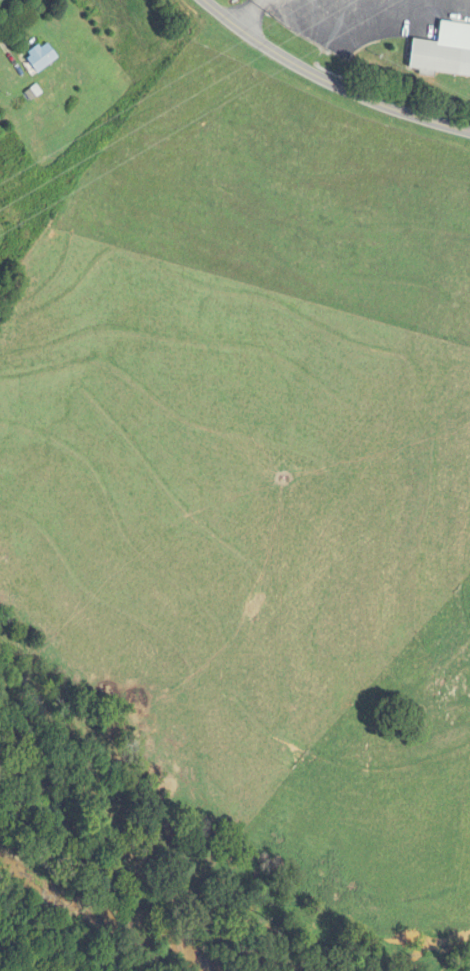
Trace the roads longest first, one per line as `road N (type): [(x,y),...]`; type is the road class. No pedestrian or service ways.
road 1 (residential): [(469,132),(341,87),(201,0)]

